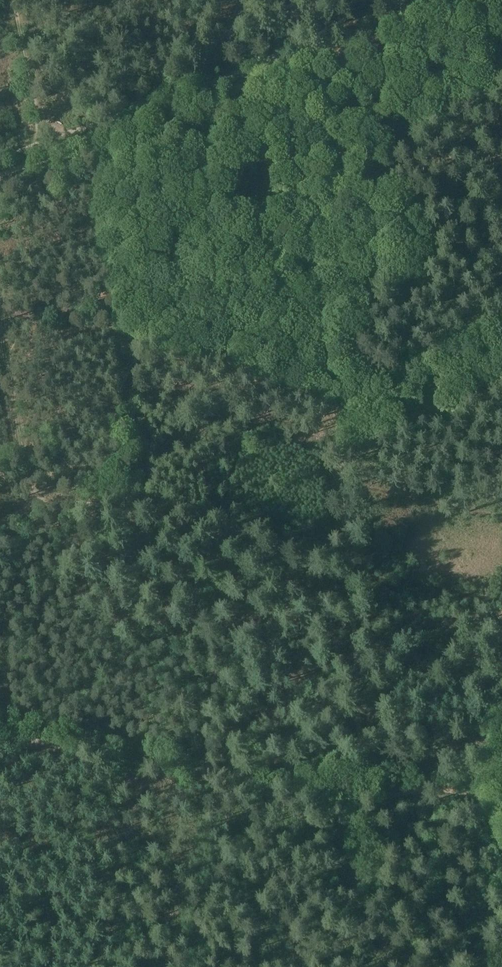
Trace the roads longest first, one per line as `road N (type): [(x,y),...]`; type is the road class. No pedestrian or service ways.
road 1 (track): [(349,577),(80,495),(34,505),(0,315)]
road 2 (track): [(286,70),(349,577)]
road 3 (track): [(49,158),(286,70)]
road 4 (track): [(349,577),(366,787)]
road 5 (track): [(286,70),(482,0)]
road 6 (track): [(8,0),(49,158)]
road 7 (track): [(366,787),(450,791),(481,800),(501,839)]

